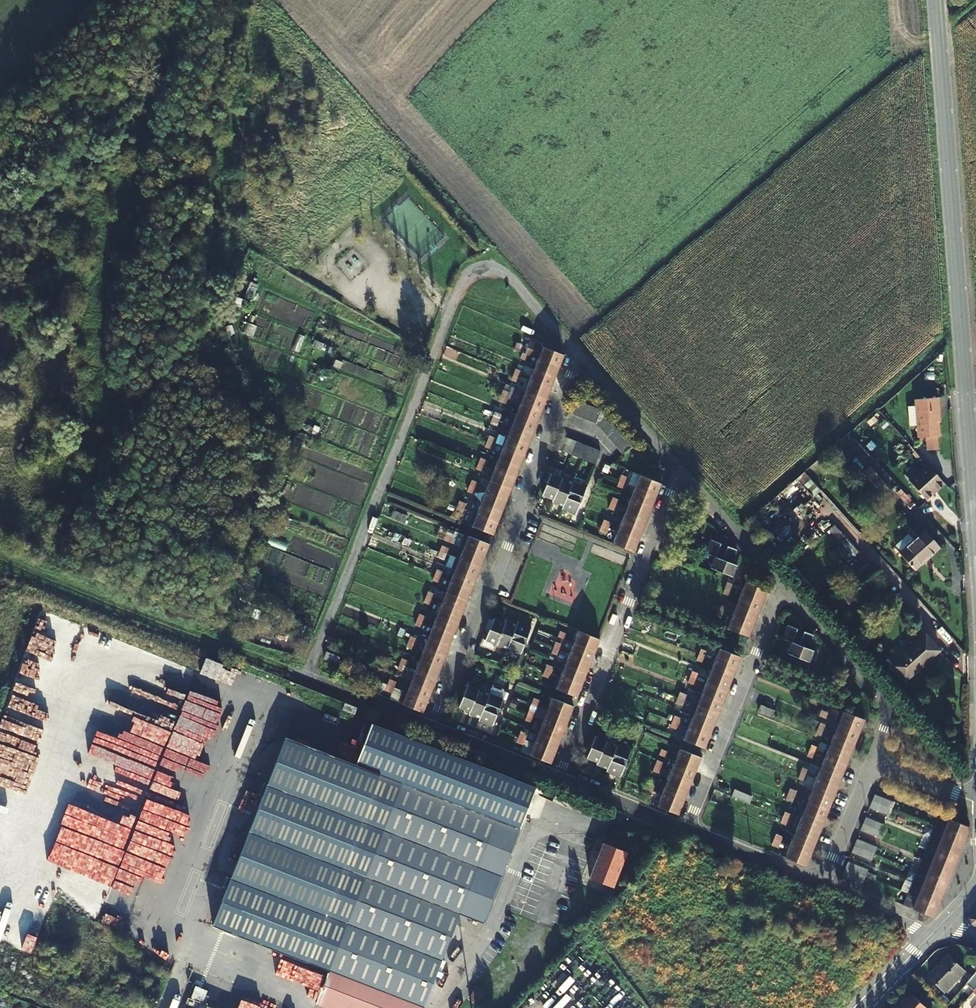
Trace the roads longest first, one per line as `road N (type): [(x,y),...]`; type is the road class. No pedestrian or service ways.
road 1 (tertiary): [(975,534),(934,0)]
road 2 (unclassified): [(306,677),(464,281),(474,272),(503,270)]
road 3 (residential): [(431,727),(576,354)]
road 4 (track): [(493,269),(482,243),(270,0)]
road 5 (residential): [(560,778),(680,470)]
road 6 (track): [(0,556),(306,677)]
road 7 (residential): [(688,830),(782,585)]
road 8 (residential): [(782,585),(884,706),(872,761)]
road 9 (residential): [(576,354),(680,470)]
road 10 (residential): [(680,470),(782,585)]
road 11 (residential): [(688,830),(825,883)]
road 12 (residential): [(431,727),(560,778)]
road 13 (residential): [(560,778),(688,830)]
road 14 (residential): [(306,677),(431,727)]
road 15 (residential): [(825,883),(872,761)]

